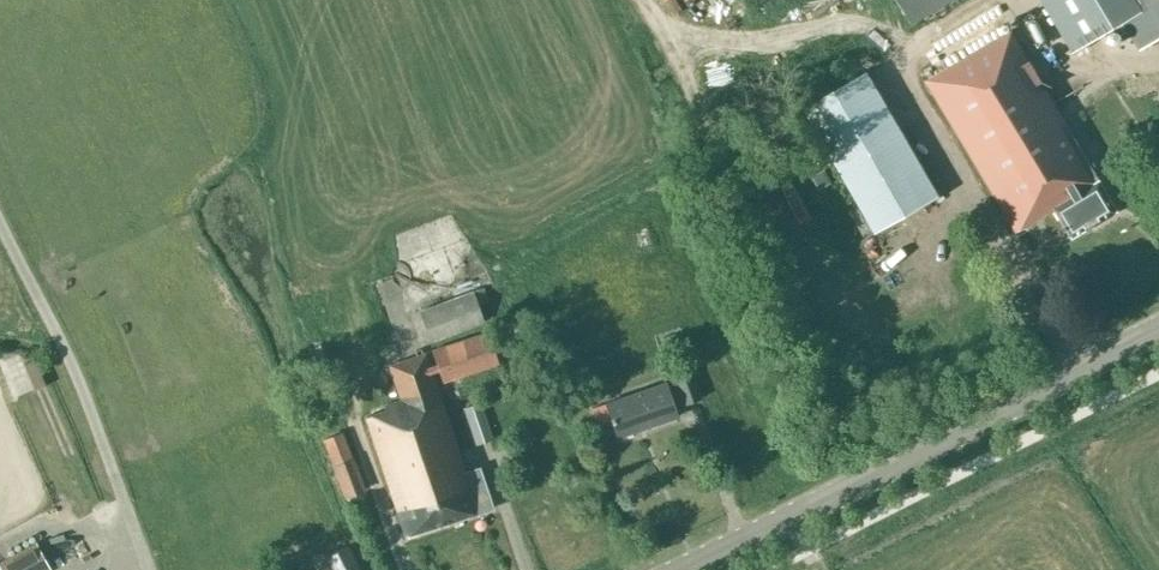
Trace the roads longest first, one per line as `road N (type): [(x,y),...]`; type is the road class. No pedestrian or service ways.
road 1 (tertiary): [(669,569),(1158,322)]

